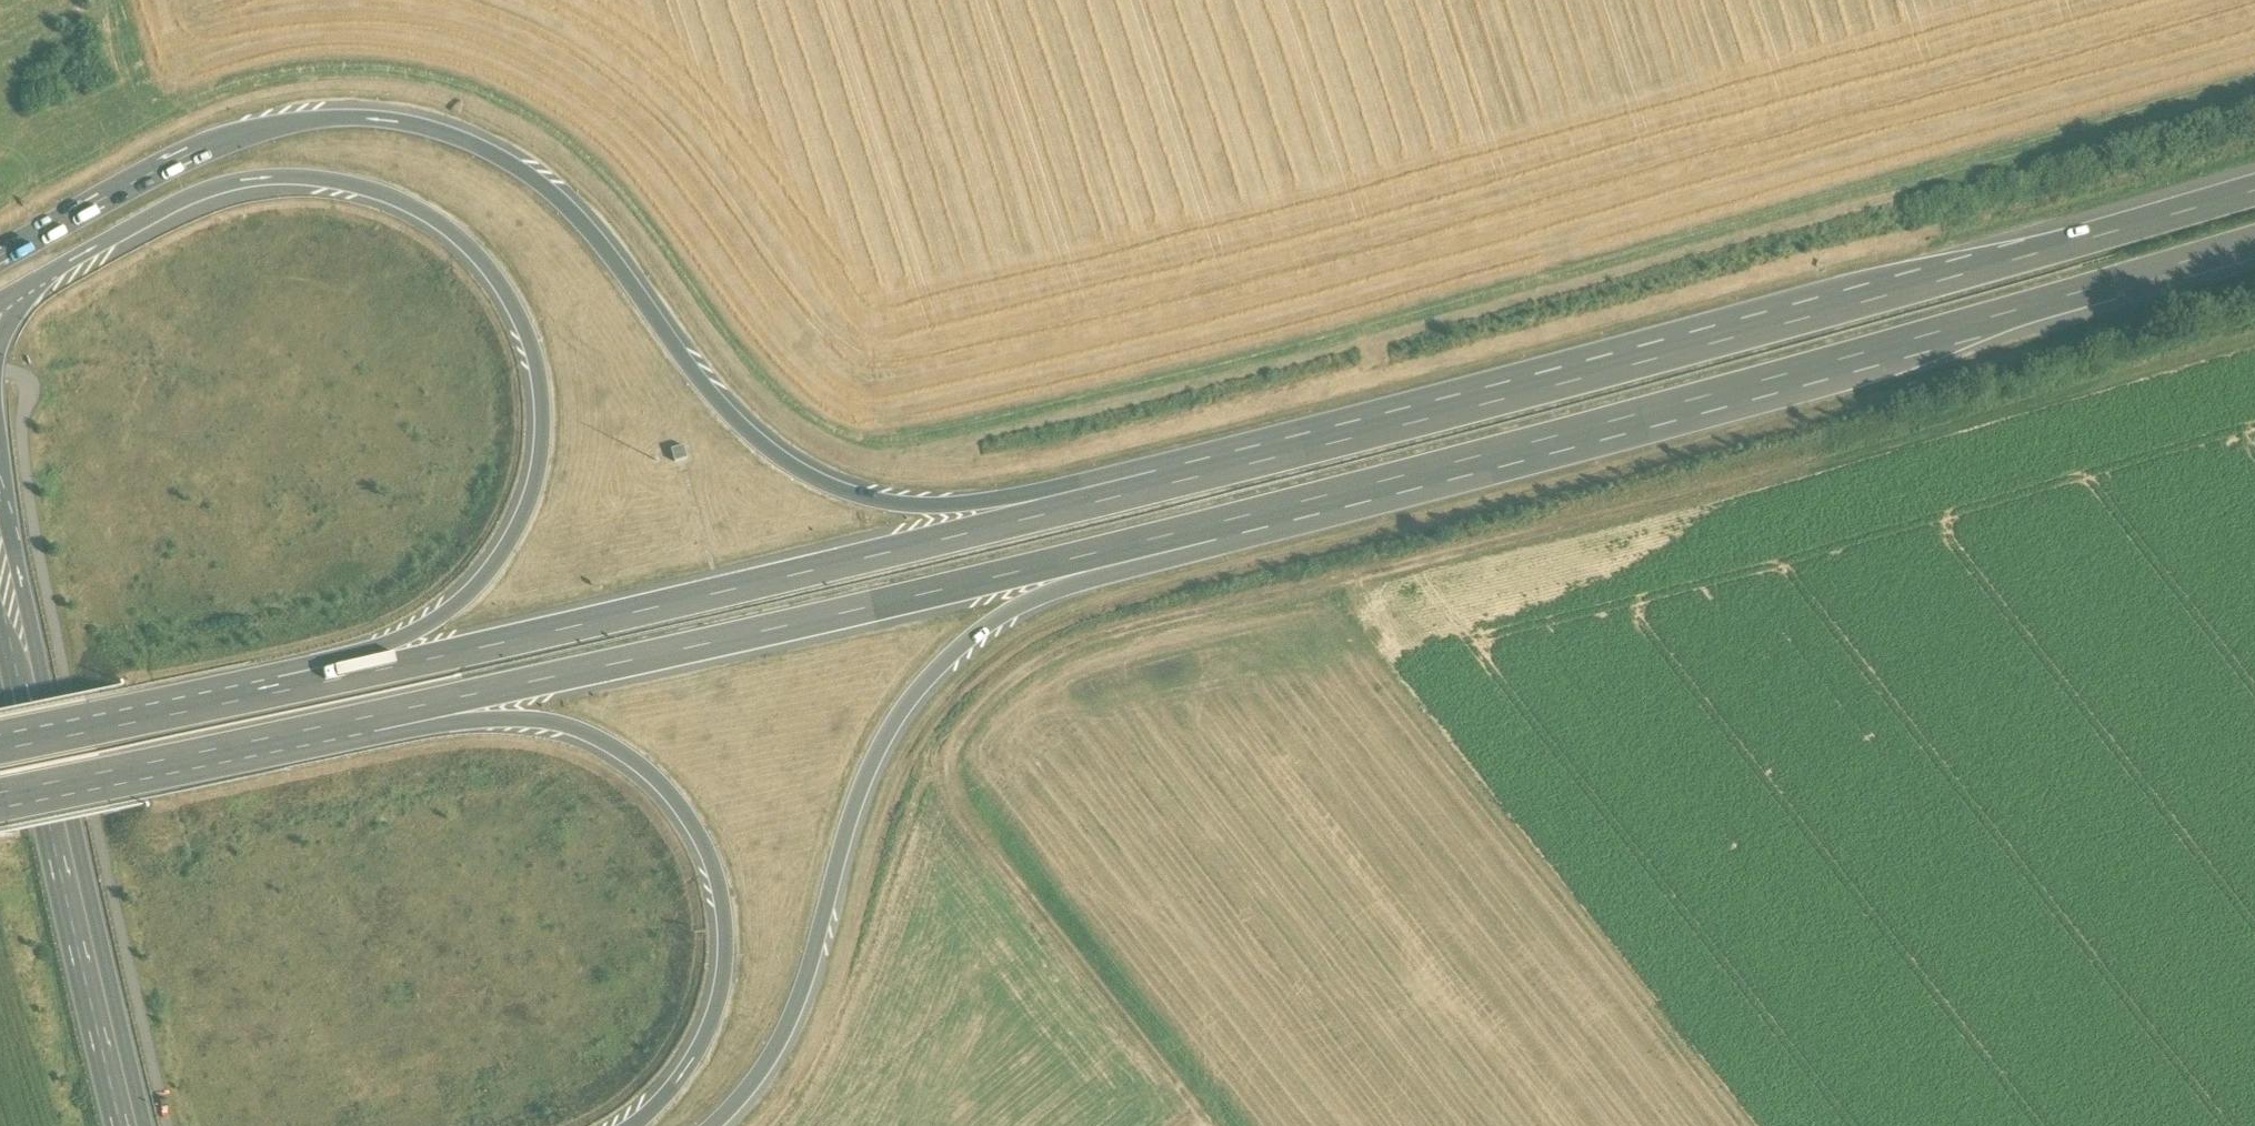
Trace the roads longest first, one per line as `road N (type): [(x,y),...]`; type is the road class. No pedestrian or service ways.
road 1 (track): [(910,445),(1142,391),(2254,82)]
road 2 (motorway): [(1193,476),(940,509),(868,500),(824,484),(781,461),(709,394),(567,204),(481,144),(418,123),(330,117),(231,137),(0,254)]
road 3 (track): [(970,727),(1023,673),(1076,652),(1339,592),(2254,354)]
road 4 (motorway): [(1078,559),(1759,385),(2254,242)]
road 5 (motorway): [(2254,190),(1676,355),(1193,476)]
road 6 (trunk): [(33,284),(208,193),(312,179),(381,193),(444,224),(509,298),(532,351),(541,414),(536,481),(513,539),(436,623),(262,699)]
road 7 (trunk): [(1193,476),(262,699)]
road 8 (motorway): [(327,732),(1078,559)]
road 9 (trunk): [(327,732),(498,721),(576,731),(634,761),(686,814),(722,892),(724,983),(697,1057),(637,1125)]
road 10 (motorway): [(714,1125),(763,1073),(797,1006),(846,830),(904,708),(954,652),(1078,559)]
road 11 (primary): [(127,1125),(0,564)]
road 12 (track): [(970,727),(950,759),(954,800),(971,829),(1197,1116)]
road 13 (trunk): [(0,803),(327,732)]
road 14 (trunk): [(262,699),(0,751)]

